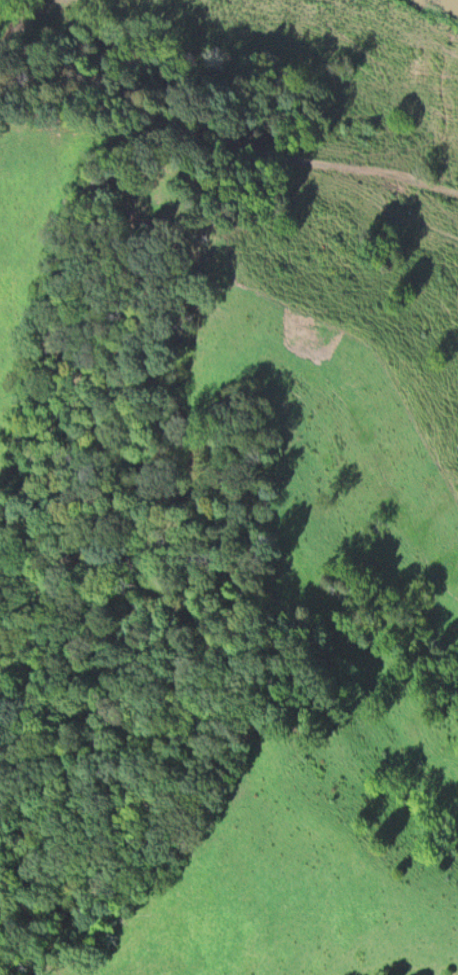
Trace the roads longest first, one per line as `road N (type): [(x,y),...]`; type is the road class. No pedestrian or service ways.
road 1 (track): [(457,193),(240,140),(119,129),(77,148),(21,408),(0,443)]

